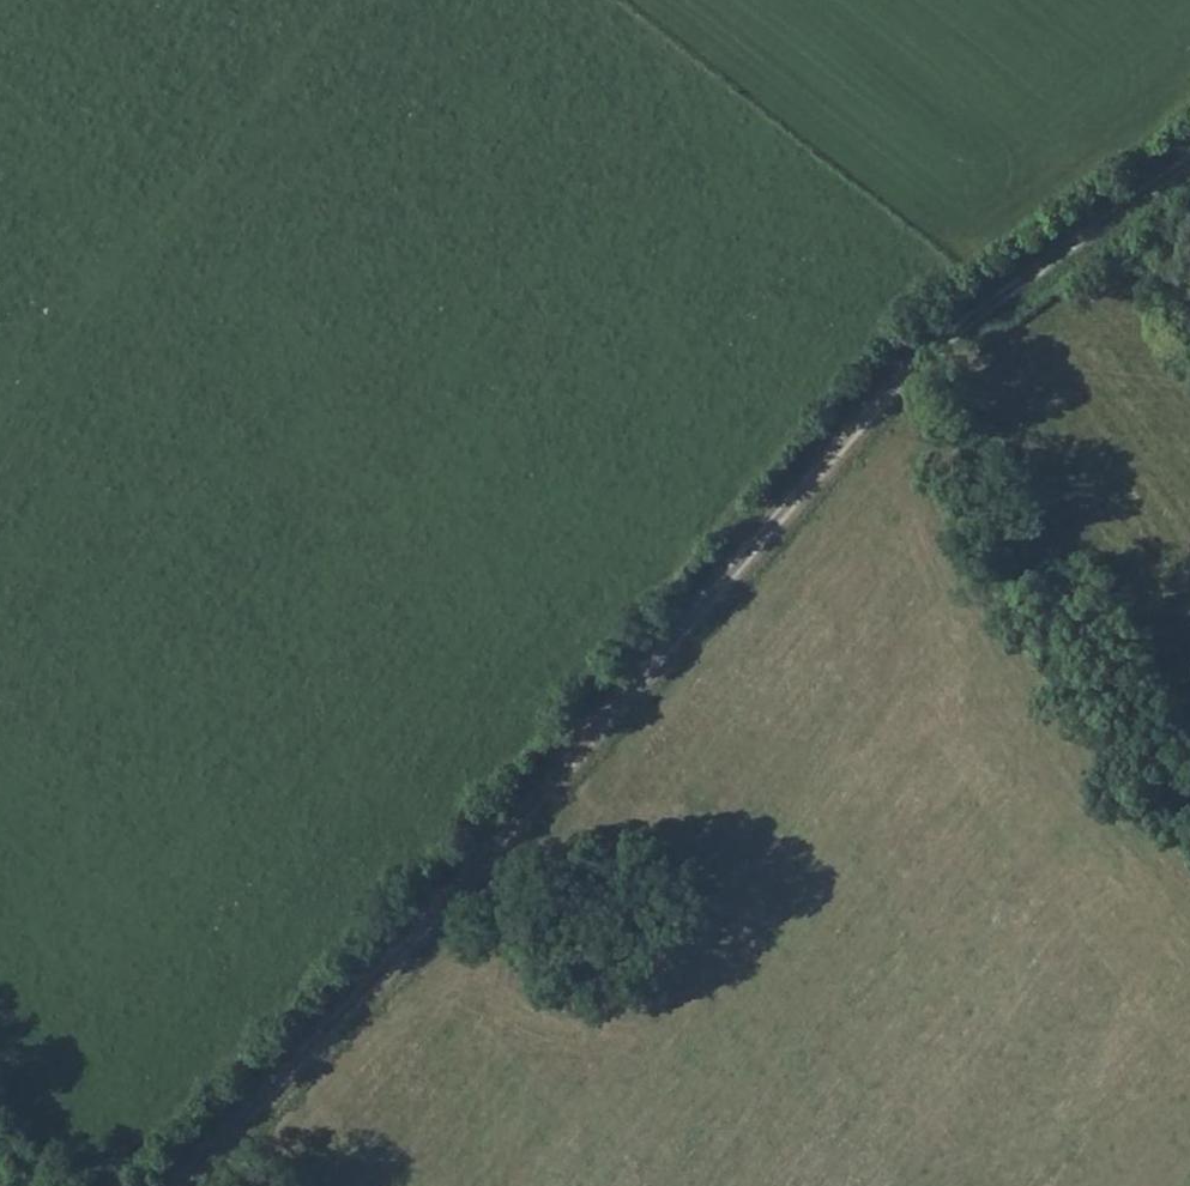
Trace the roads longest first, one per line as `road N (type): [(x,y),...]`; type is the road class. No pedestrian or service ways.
road 1 (track): [(179,1185),(455,906),(840,445),(956,336),(1189,175)]

